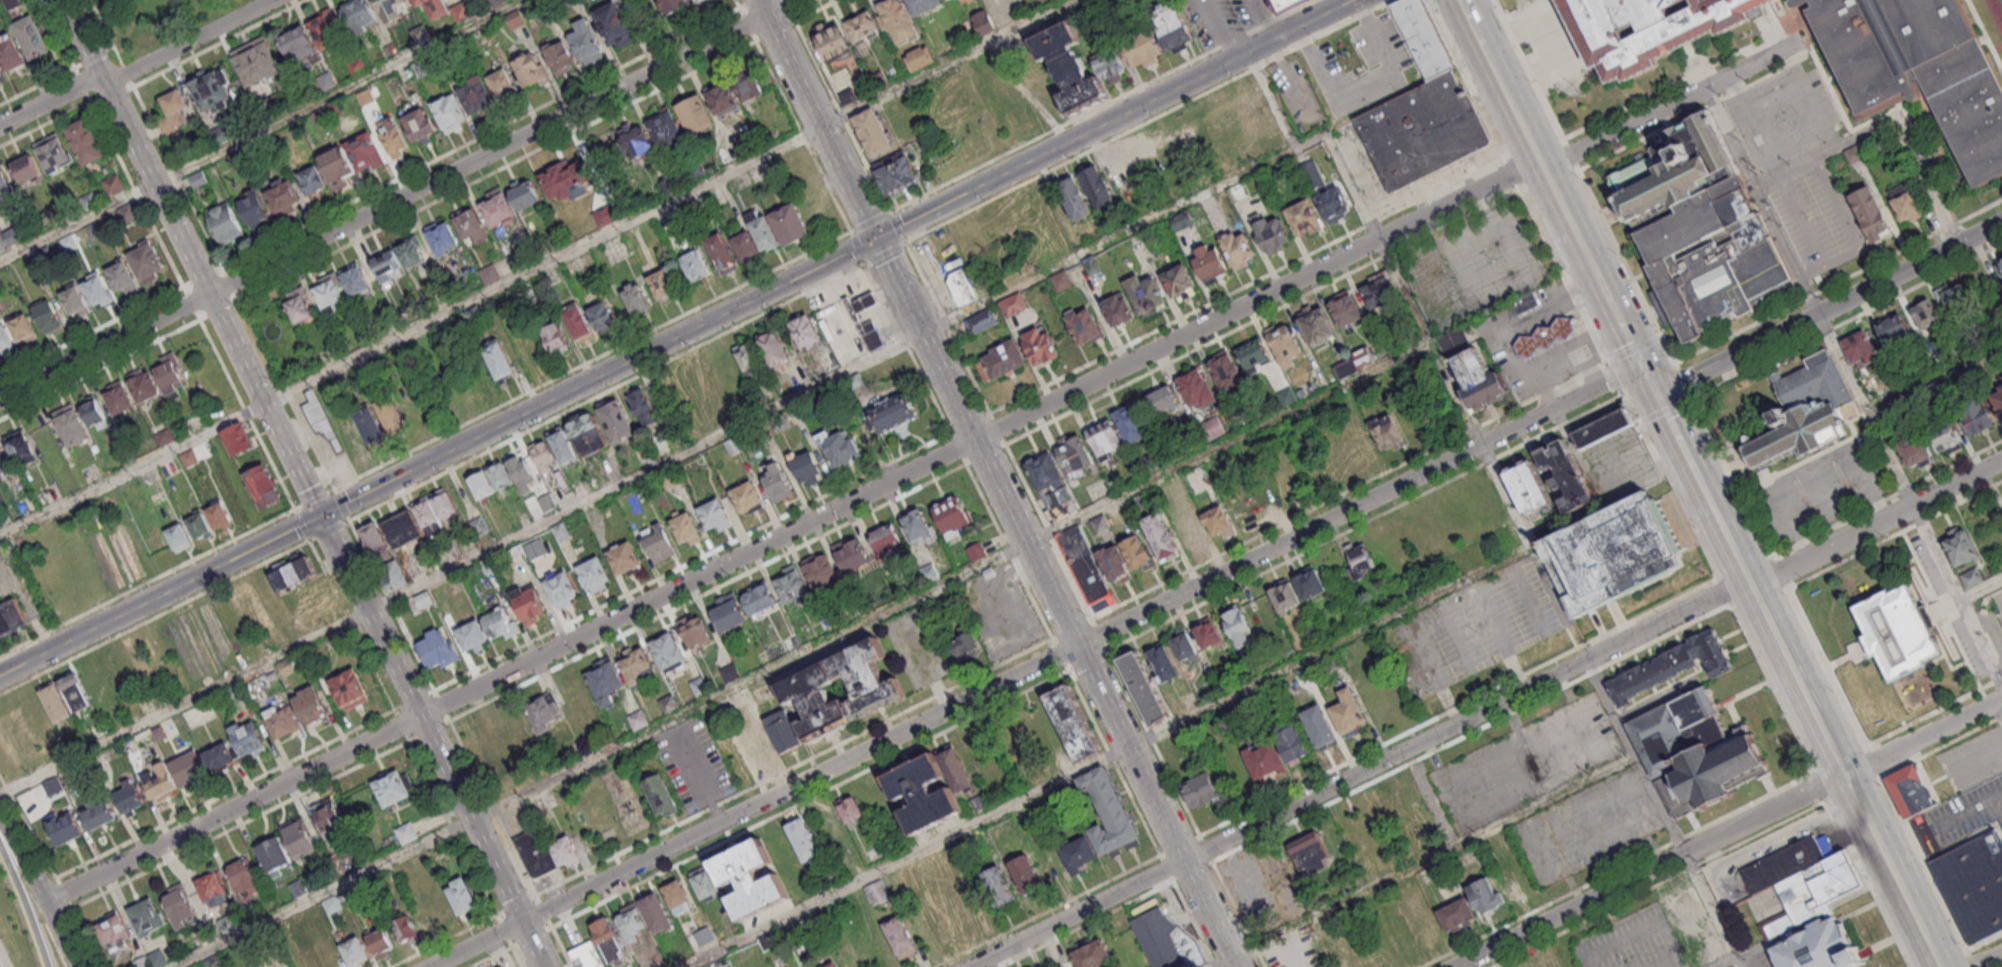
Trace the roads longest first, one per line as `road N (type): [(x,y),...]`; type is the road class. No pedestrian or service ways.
road 1 (residential): [(1541,160),(43,903)]
road 2 (residential): [(1642,364),(430,966)]
road 3 (residential): [(792,0),(0,397)]
road 4 (residential): [(1749,581),(971,966)]
road 5 (tertiary): [(1238,966),(875,238)]
road 6 (residential): [(875,238),(320,515)]
road 7 (residential): [(1353,0),(875,238)]
road 8 (primary): [(1941,966),(1704,490)]
road 9 (tertiary): [(320,515),(545,966)]
road 10 (tertiary): [(103,80),(320,515)]
road 11 (residential): [(1846,776),(1457,966)]
road 12 (residential): [(320,515),(0,674)]
road 13 (residential): [(1545,168),(1802,38)]
road 14 (residential): [(1752,587),(2001,461)]
road 15 (tertiary): [(875,238),(756,0)]
road 16 (tertiary): [(1815,315),(2001,222)]
road 17 (primary): [(1590,259),(1504,84)]
road 18 (residential): [(277,0),(103,80)]
road 19 (tertiary): [(1657,394),(1815,315)]
road 20 (residential): [(1846,776),(2001,699)]
road 21 (secondary): [(77,966),(0,828)]
road 22 (motorway): [(44,966),(0,845)]

